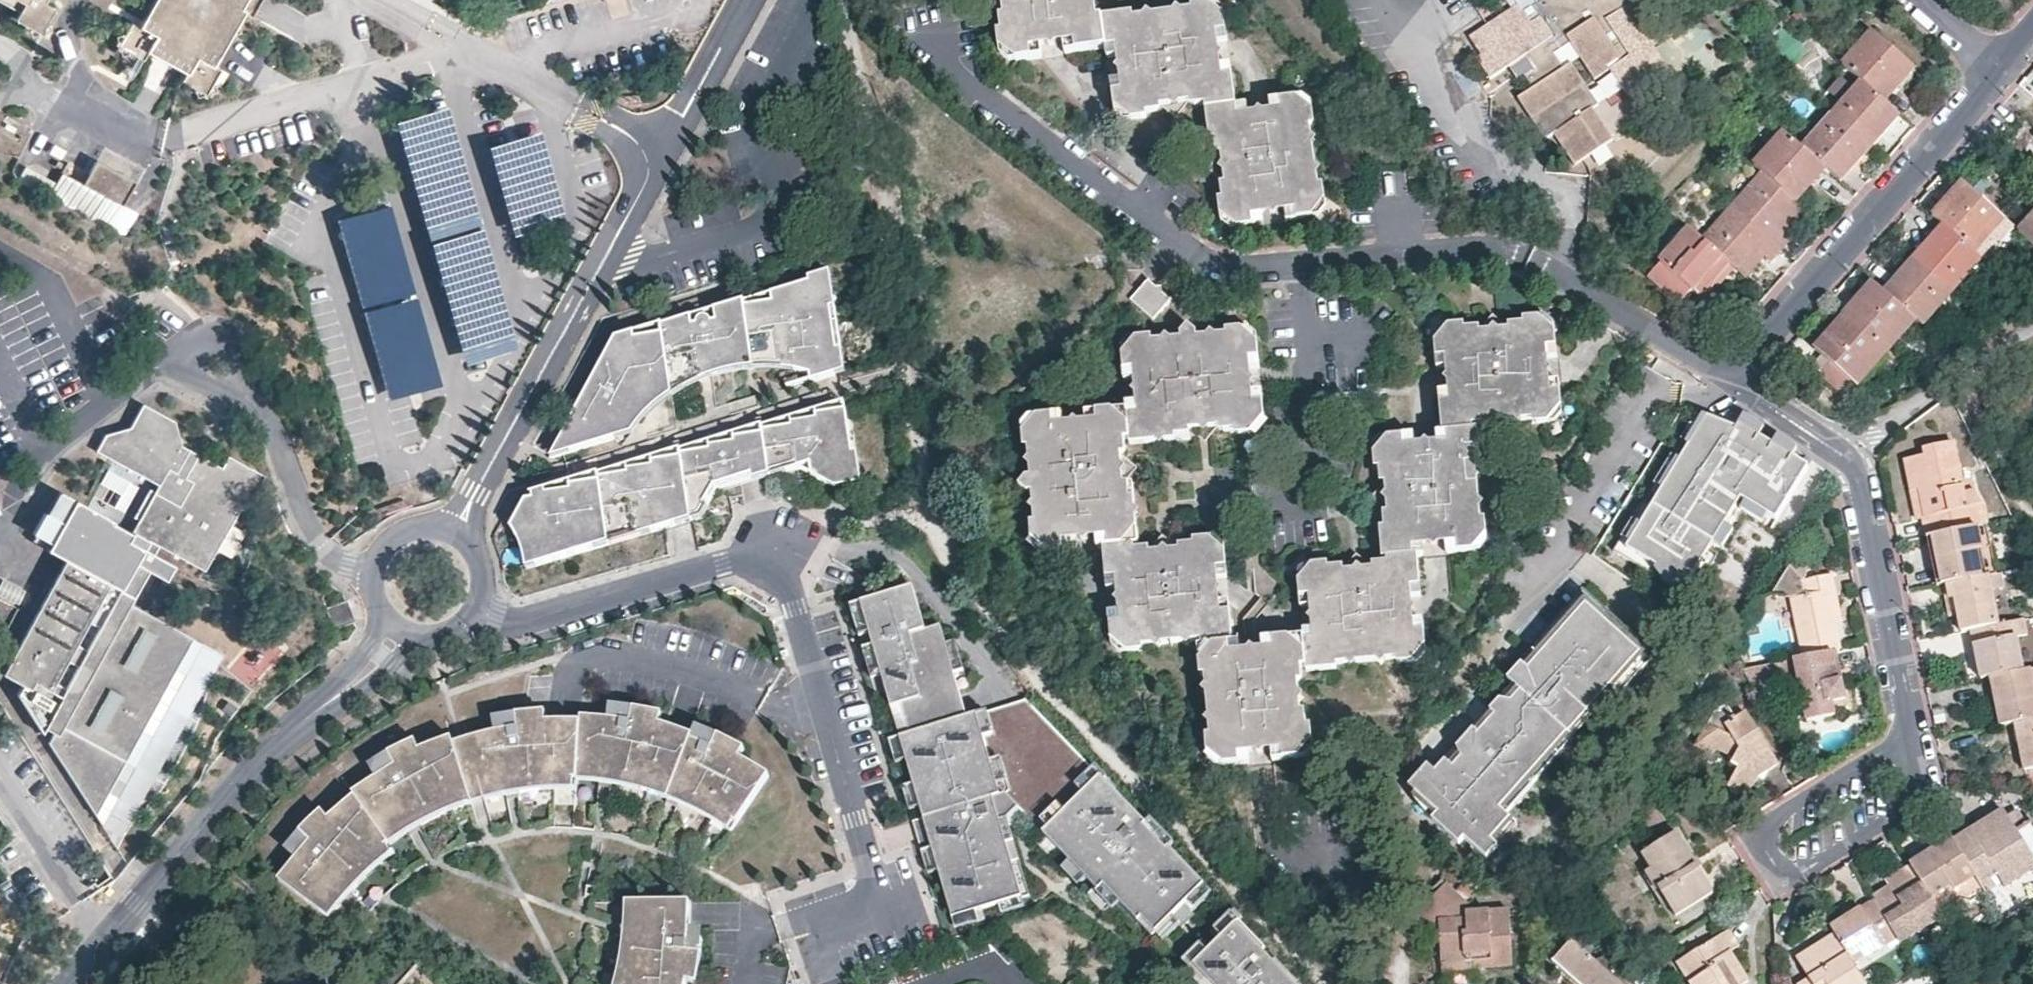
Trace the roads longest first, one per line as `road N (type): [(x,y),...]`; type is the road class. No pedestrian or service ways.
road 1 (residential): [(935,29),(944,70),(1198,253),(1231,267),(1486,245),(1558,271),(1724,371)]
road 2 (residential): [(478,607),(541,618),(778,555),(878,909),(808,931)]
road 3 (residential): [(457,533),(748,0)]
road 4 (residential): [(1724,371),(1985,92),(1999,63)]
road 5 (residential): [(1907,729),(1885,751),(1772,818),(1761,836),(1778,871),(1804,872),(1899,814),(1911,789)]
road 6 (residential): [(71,983),(250,769),(308,716)]
road 7 (residential): [(1851,456),(1907,729)]
road 8 (residential): [(1851,456),(1945,377),(2032,325)]
road 9 (residential): [(1724,371),(1851,456)]
road 10 (residential): [(457,533),(426,526),(386,549),(376,581),(387,614)]
road 11 (residential): [(308,716),(424,635)]
road 12 (residential): [(387,614),(308,716)]

